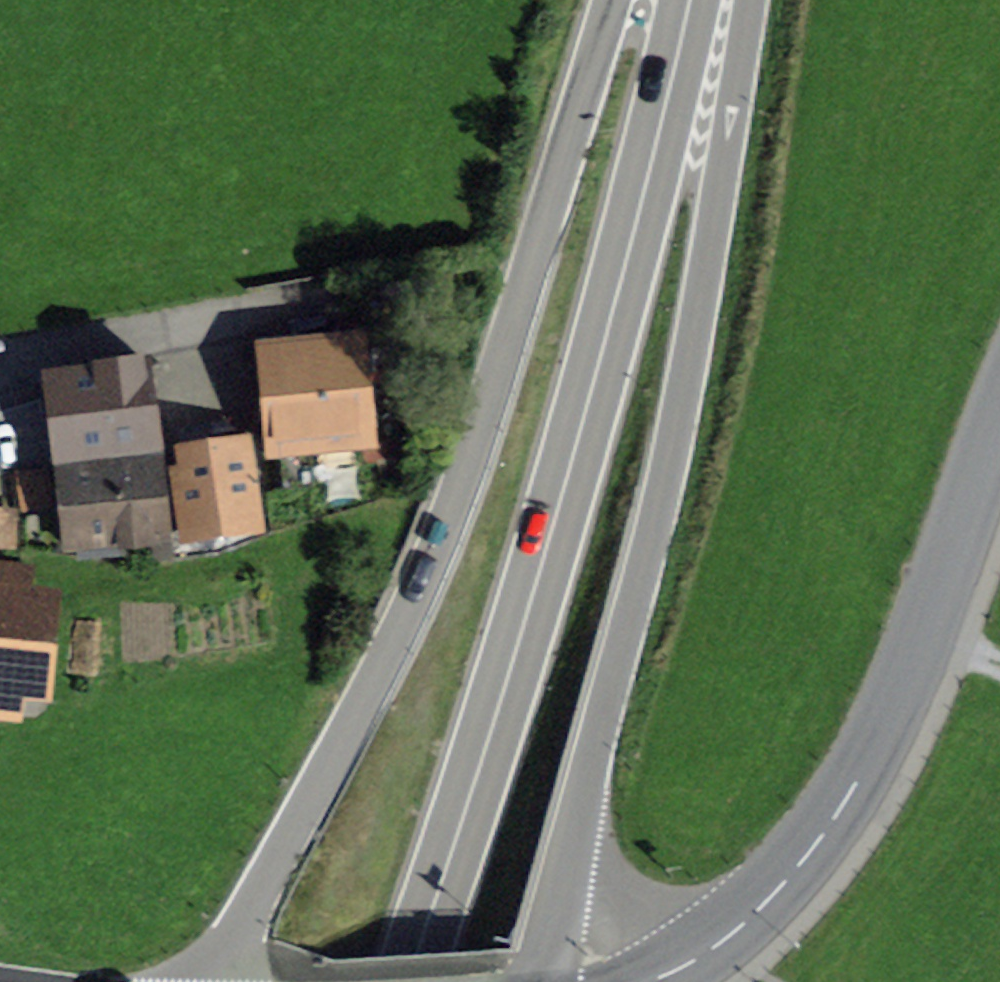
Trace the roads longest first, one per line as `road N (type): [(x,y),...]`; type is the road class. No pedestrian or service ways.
road 1 (secondary): [(613,0),(458,496),(422,586),(271,870),(226,981)]
road 2 (secondary): [(690,0),(545,558),(408,981)]
road 3 (secondary): [(549,981),(571,852),(691,368),(751,0)]
road 4 (unclassified): [(654,981),(727,941),(838,812),(927,630),(999,424)]

